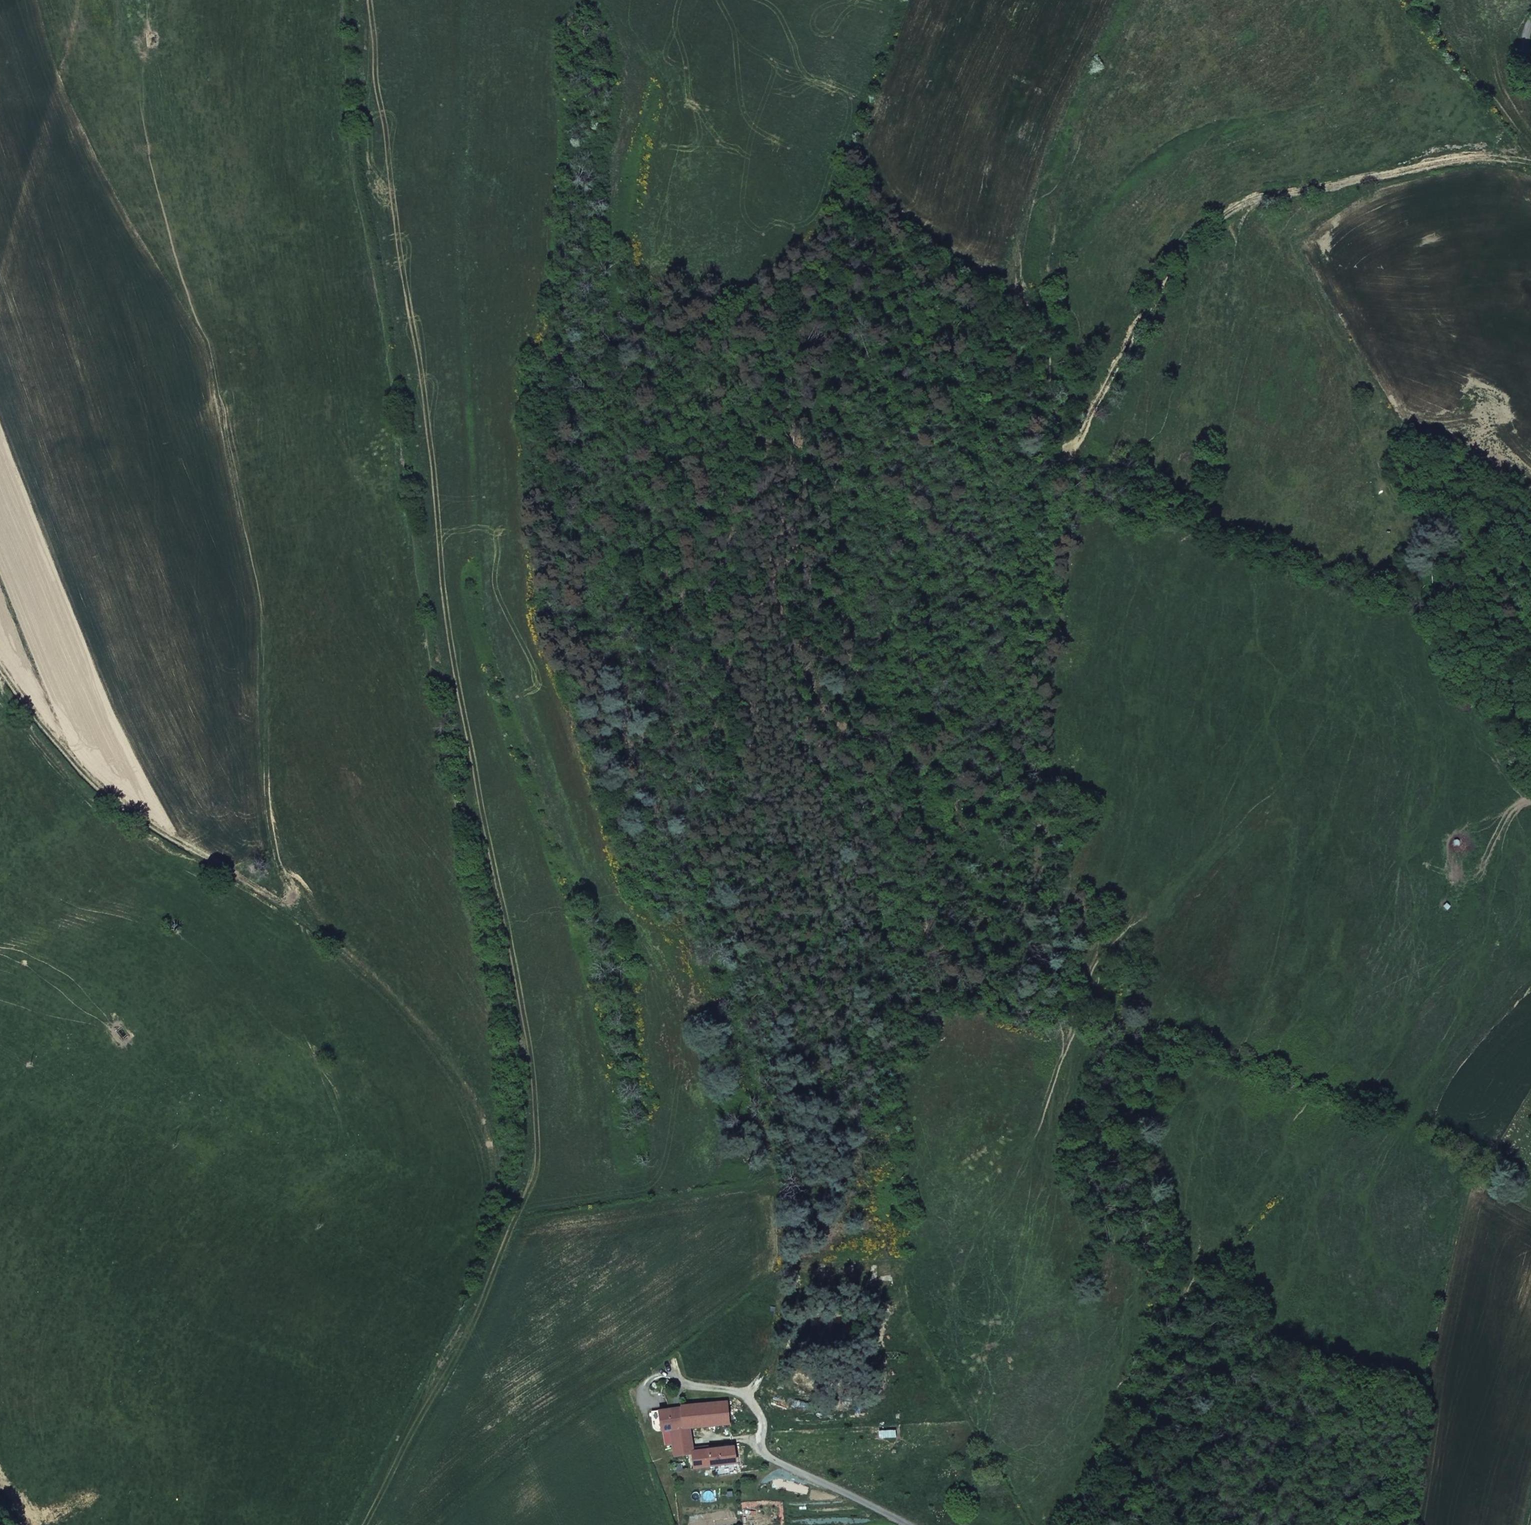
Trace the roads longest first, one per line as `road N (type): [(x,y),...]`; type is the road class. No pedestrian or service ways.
road 1 (track): [(606,0),(595,295),(600,503),(642,714),(773,1123),(786,1303),(747,1392)]
road 2 (unclassified): [(747,1392),(763,1427),(760,1449),(909,1524)]
road 3 (track): [(0,661),(95,791)]

